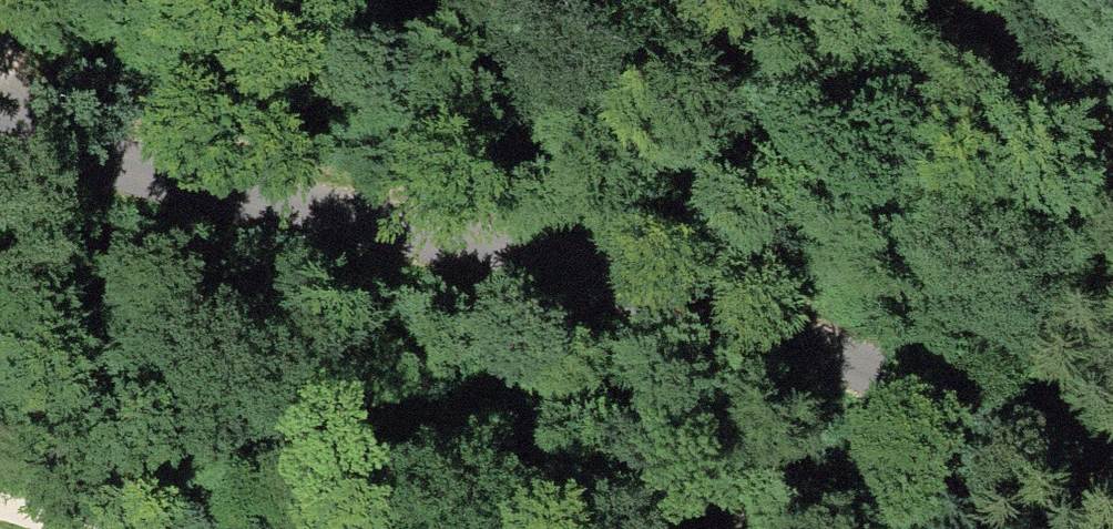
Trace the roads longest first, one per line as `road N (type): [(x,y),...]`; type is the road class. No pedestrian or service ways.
road 1 (unclassified): [(1112,487),(862,367),(699,309),(0,129)]
road 2 (track): [(1112,158),(987,0)]

